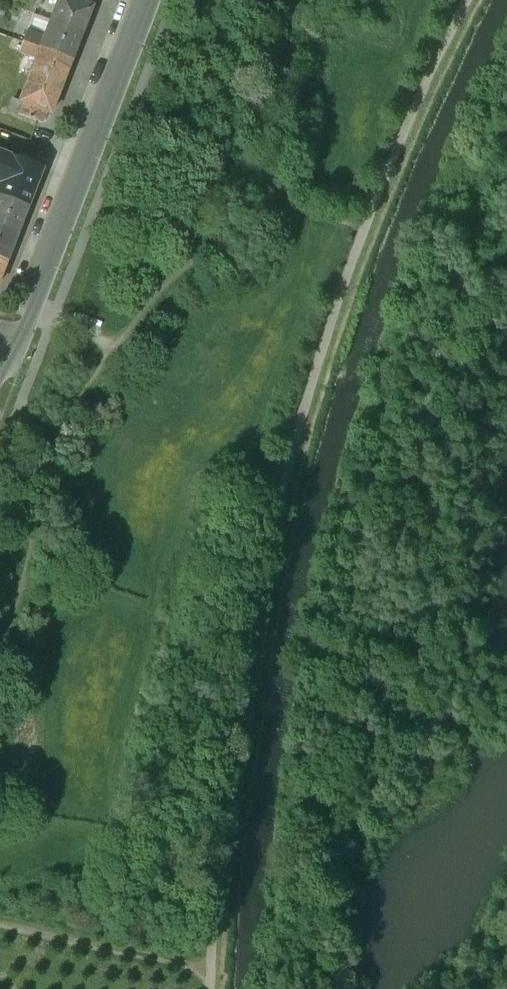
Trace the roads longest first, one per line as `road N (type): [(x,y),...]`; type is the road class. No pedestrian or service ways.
road 1 (track): [(466,0),(362,230),(280,492),(238,709),(210,988)]
road 2 (tertiary): [(148,0),(14,343)]

